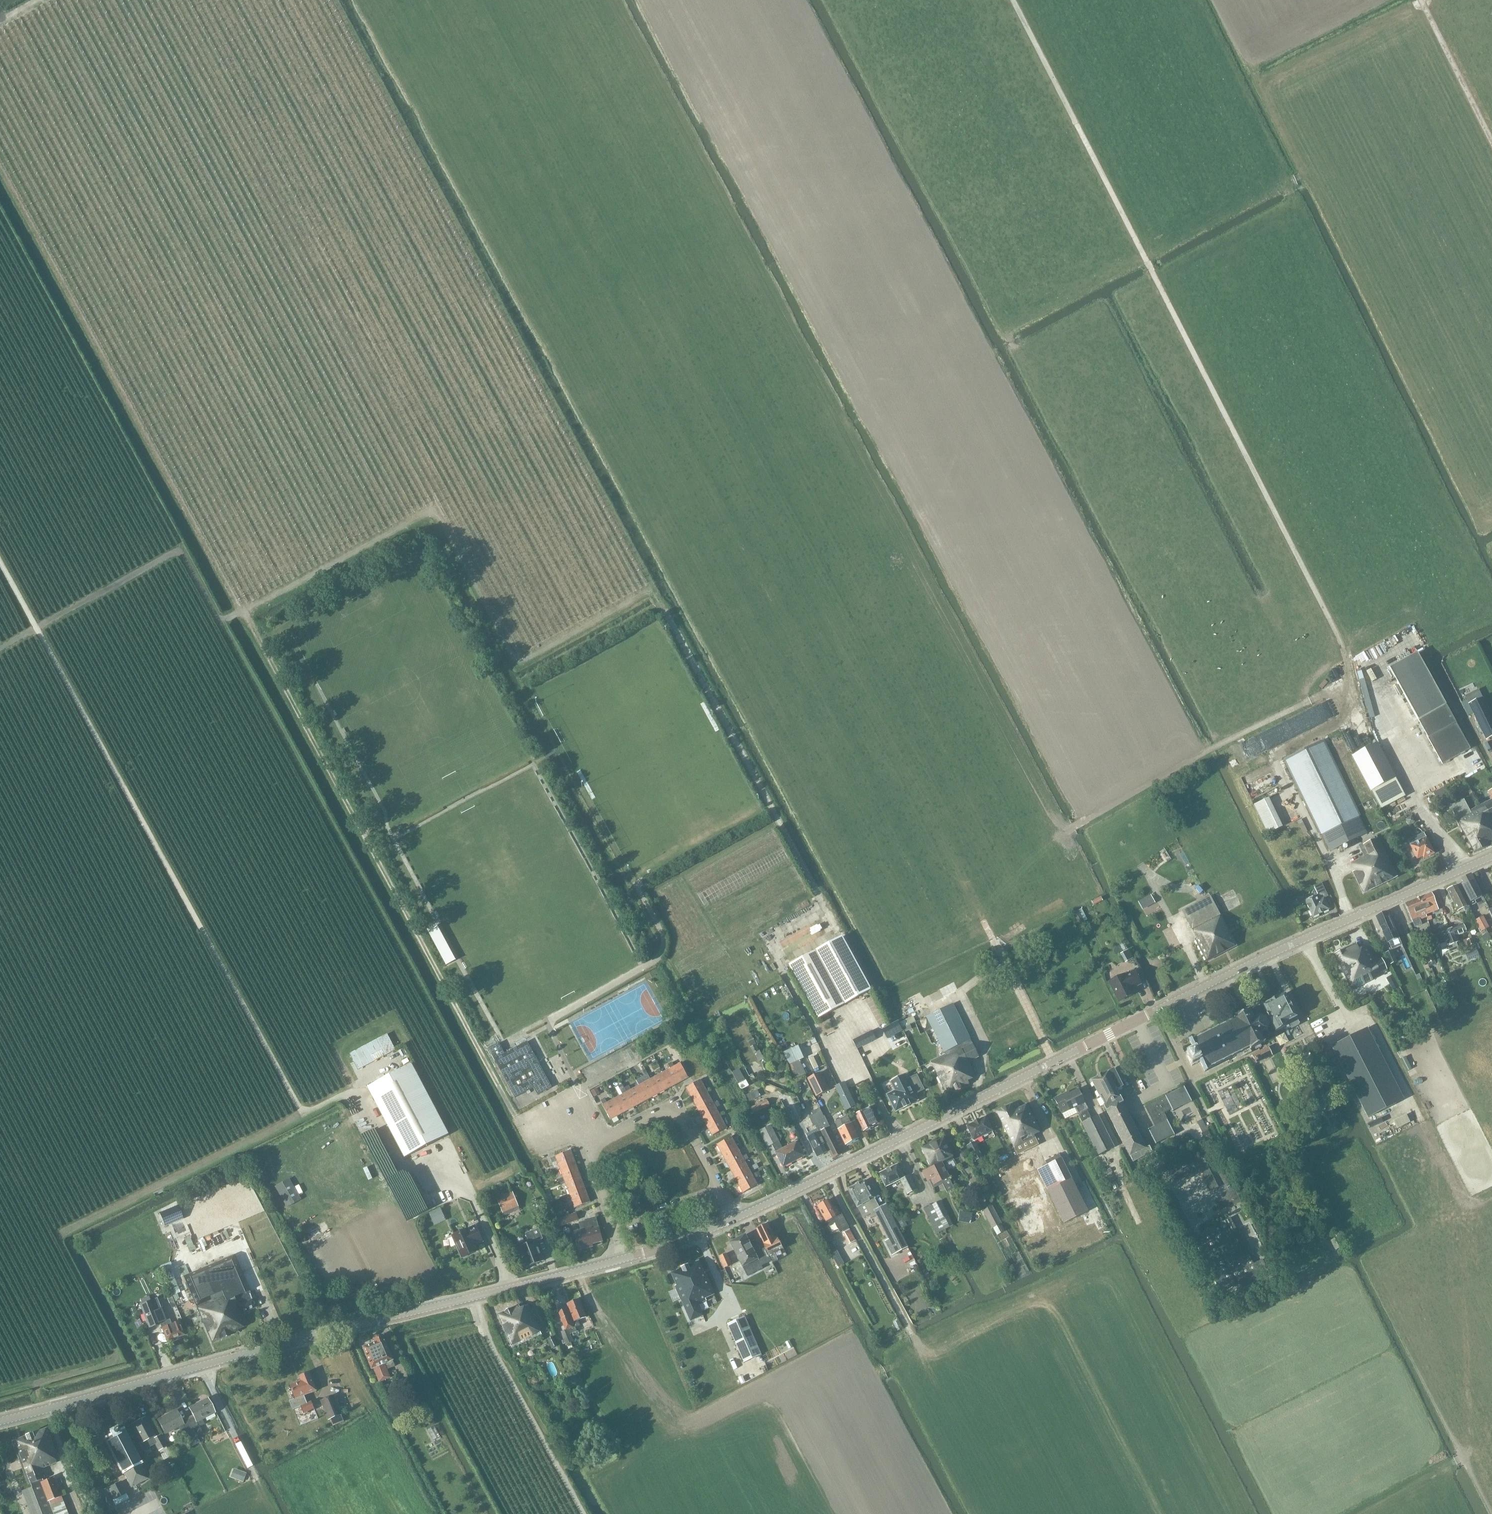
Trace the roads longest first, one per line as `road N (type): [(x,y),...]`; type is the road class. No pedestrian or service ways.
road 1 (track): [(1352,922),(1279,756),(1359,711),(1348,656),(1014,0)]
road 2 (track): [(0,564),(301,1110),(354,1099),(403,1176),(469,1195),(509,1289)]
road 3 (tertiary): [(734,1221),(1491,858)]
road 4 (track): [(598,1134),(544,1147),(517,1124),(239,601)]
road 5 (tertiary): [(0,1421),(618,1262)]
road 6 (track): [(901,1142),(863,1065),(813,1028),(783,972),(782,947),(814,918),(818,897),(662,606)]
road 7 (track): [(603,1142),(547,1026),(658,960),(662,938),(639,885)]
road 8 (residential): [(719,1196),(683,1117),(662,1111),(588,1151),(611,1235)]
road 9 (track): [(1491,141),(1421,0)]
road 10 (tertiary): [(618,1262),(734,1221)]

